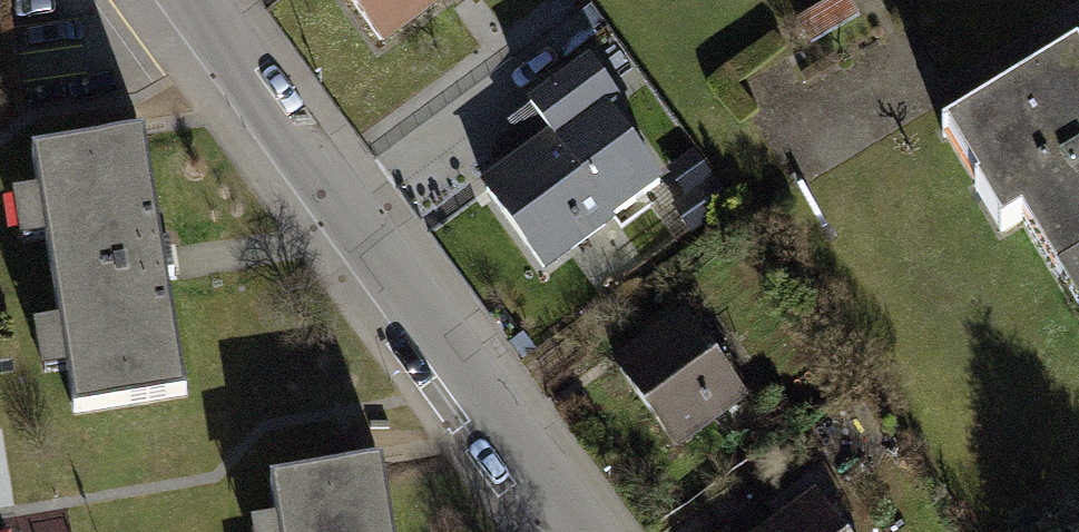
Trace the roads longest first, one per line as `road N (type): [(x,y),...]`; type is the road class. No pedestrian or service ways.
road 1 (residential): [(190,0),(583,531)]

